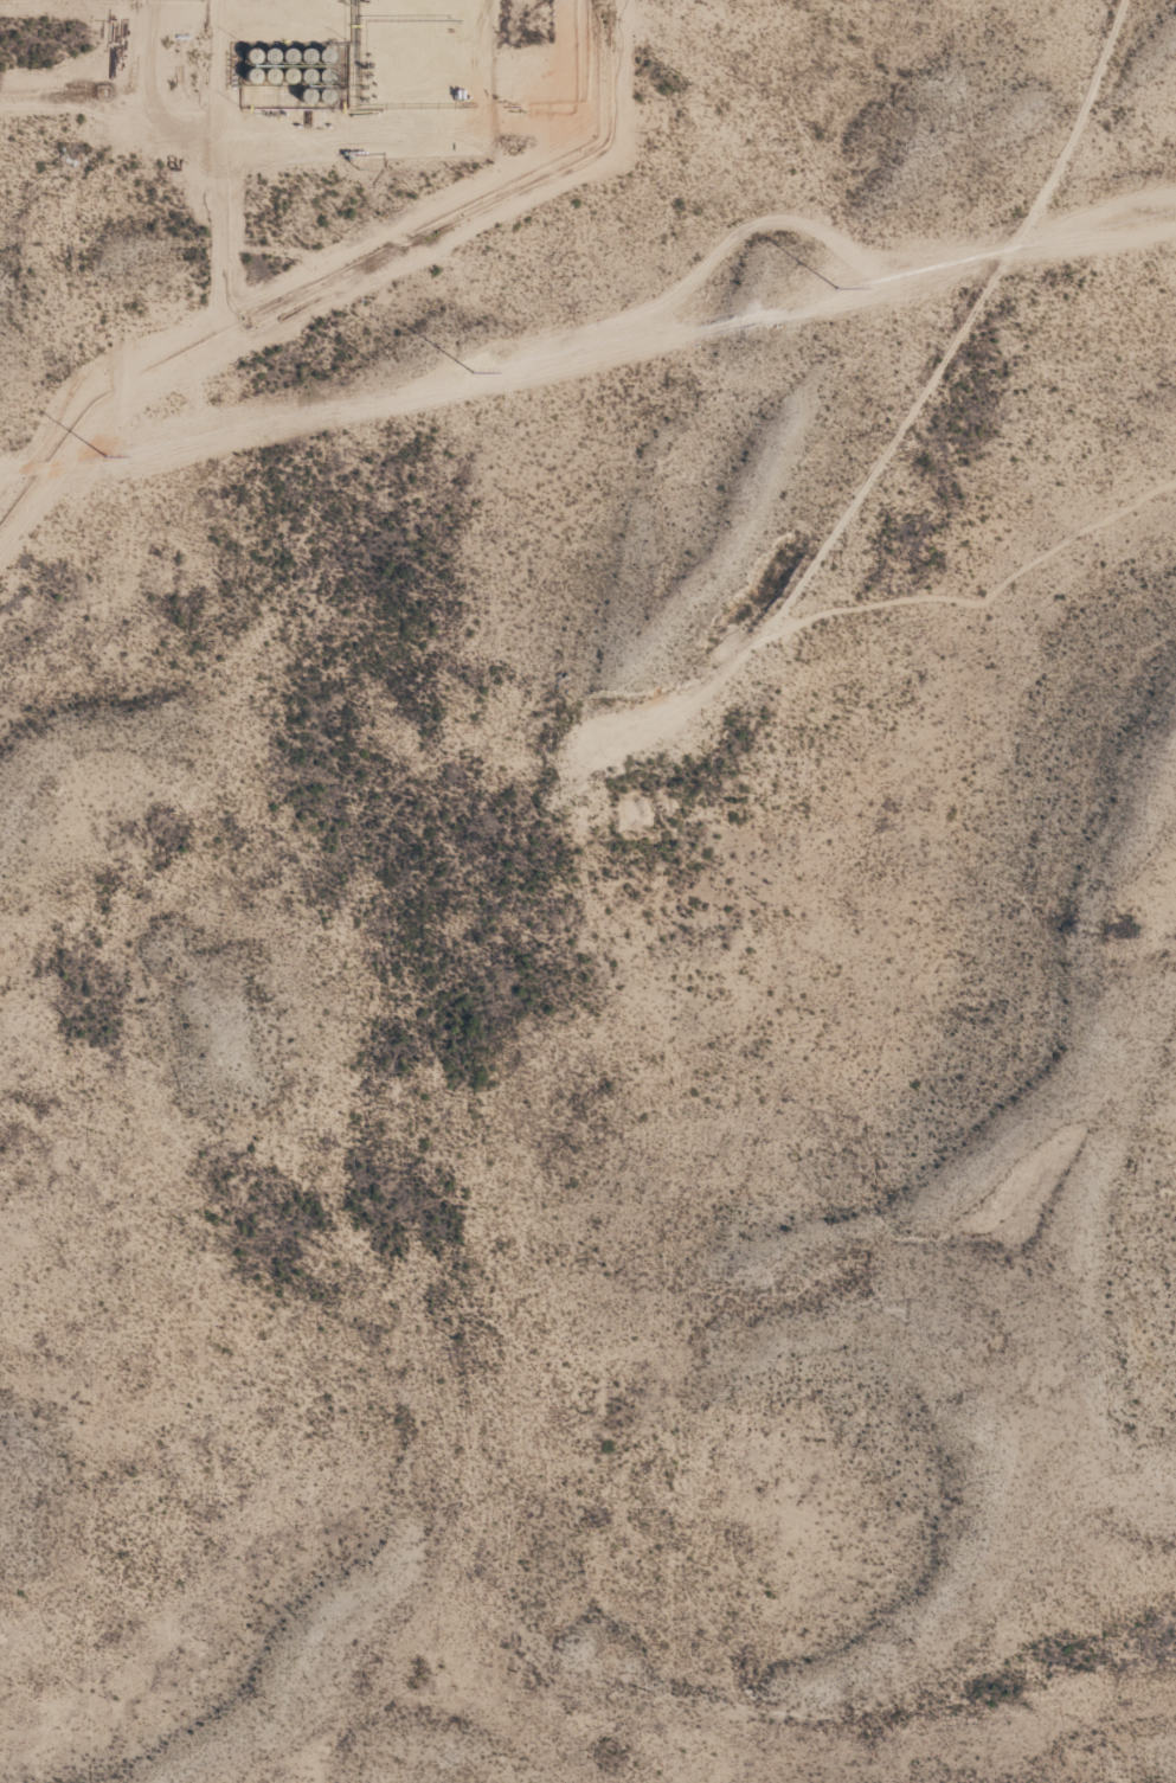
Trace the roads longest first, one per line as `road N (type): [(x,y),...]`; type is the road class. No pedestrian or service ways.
road 1 (residential): [(1116,0),(959,366),(739,636)]

